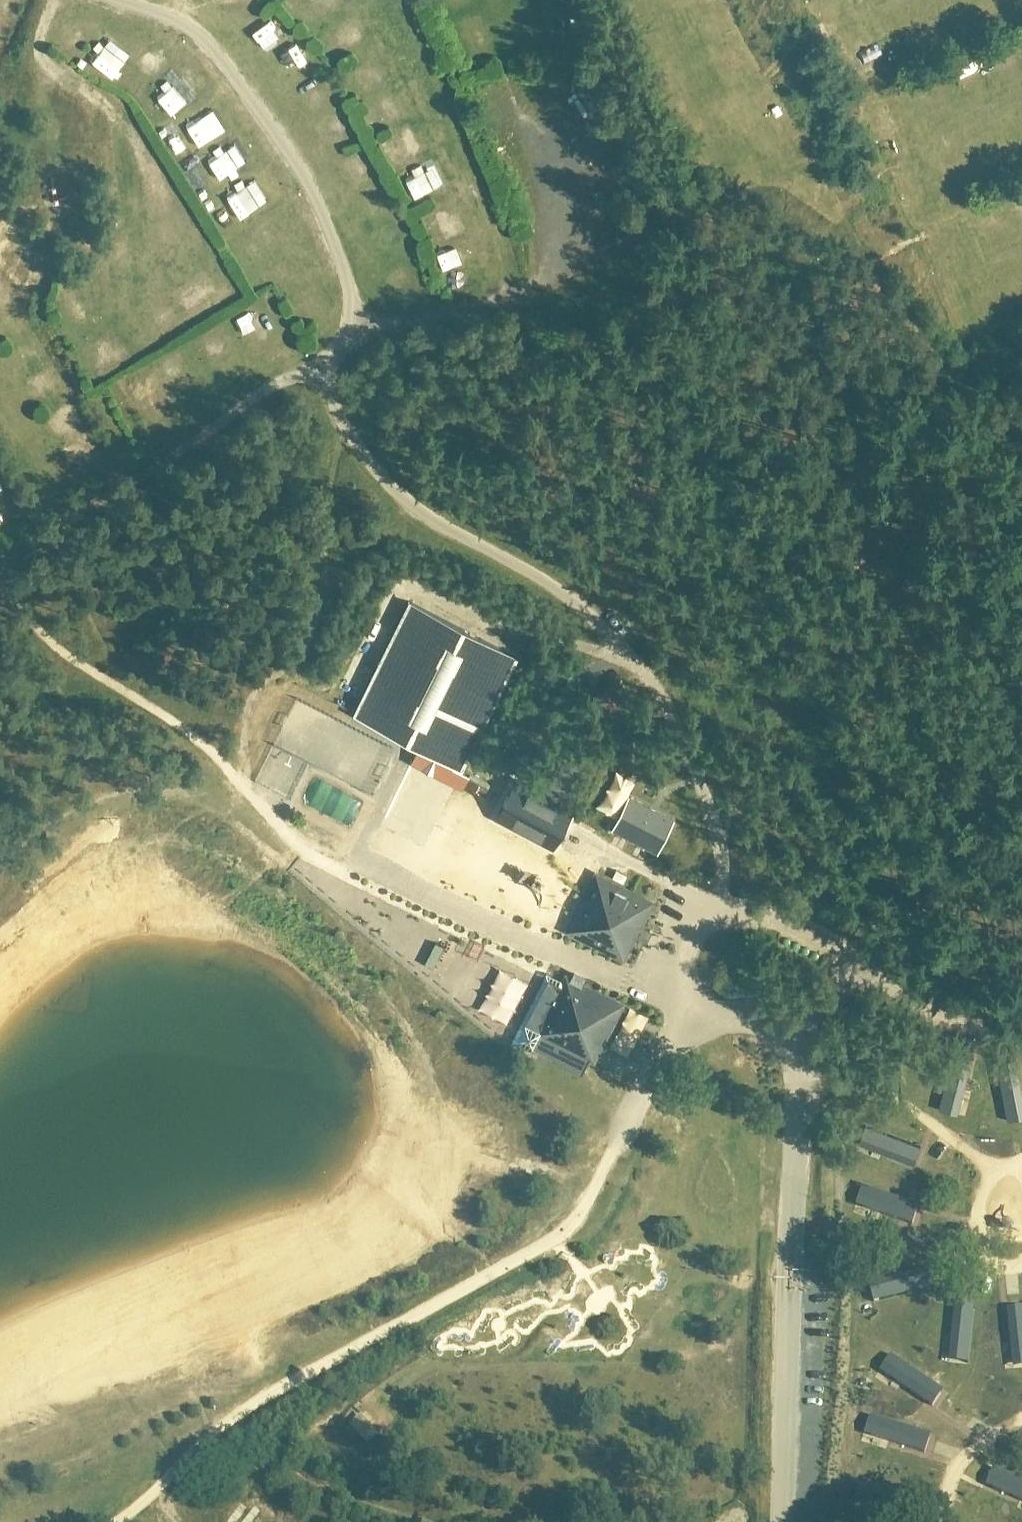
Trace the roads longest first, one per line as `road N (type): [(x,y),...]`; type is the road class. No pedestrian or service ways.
road 1 (residential): [(789,1521),(813,1078),(802,1031),(691,1009),(598,1176),(550,1236)]
road 2 (track): [(350,852),(271,809),(209,747),(80,661),(0,595)]

